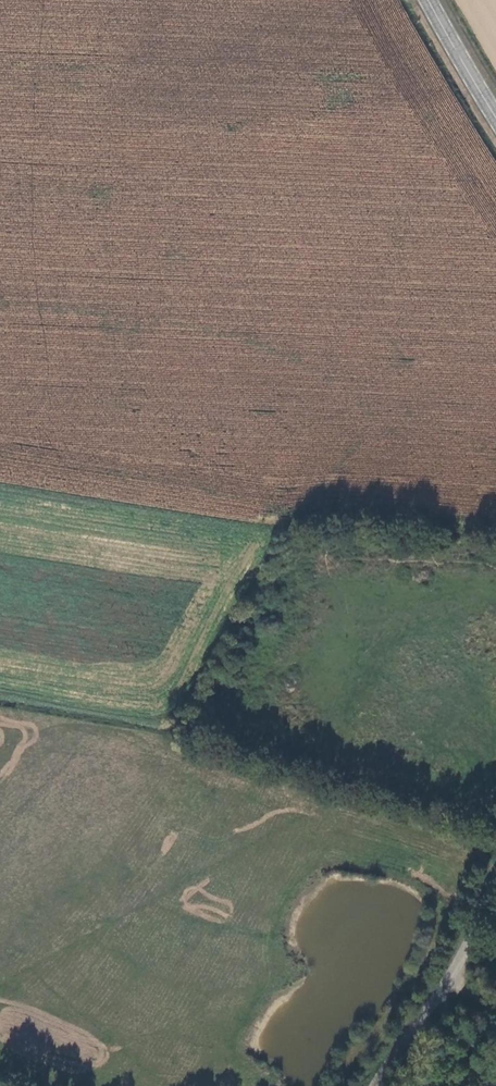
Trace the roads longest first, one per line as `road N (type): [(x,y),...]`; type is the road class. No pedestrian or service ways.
road 1 (unclassified): [(372,1085),(452,976),(495,872)]
road 2 (secondary): [(495,117),(426,0)]

